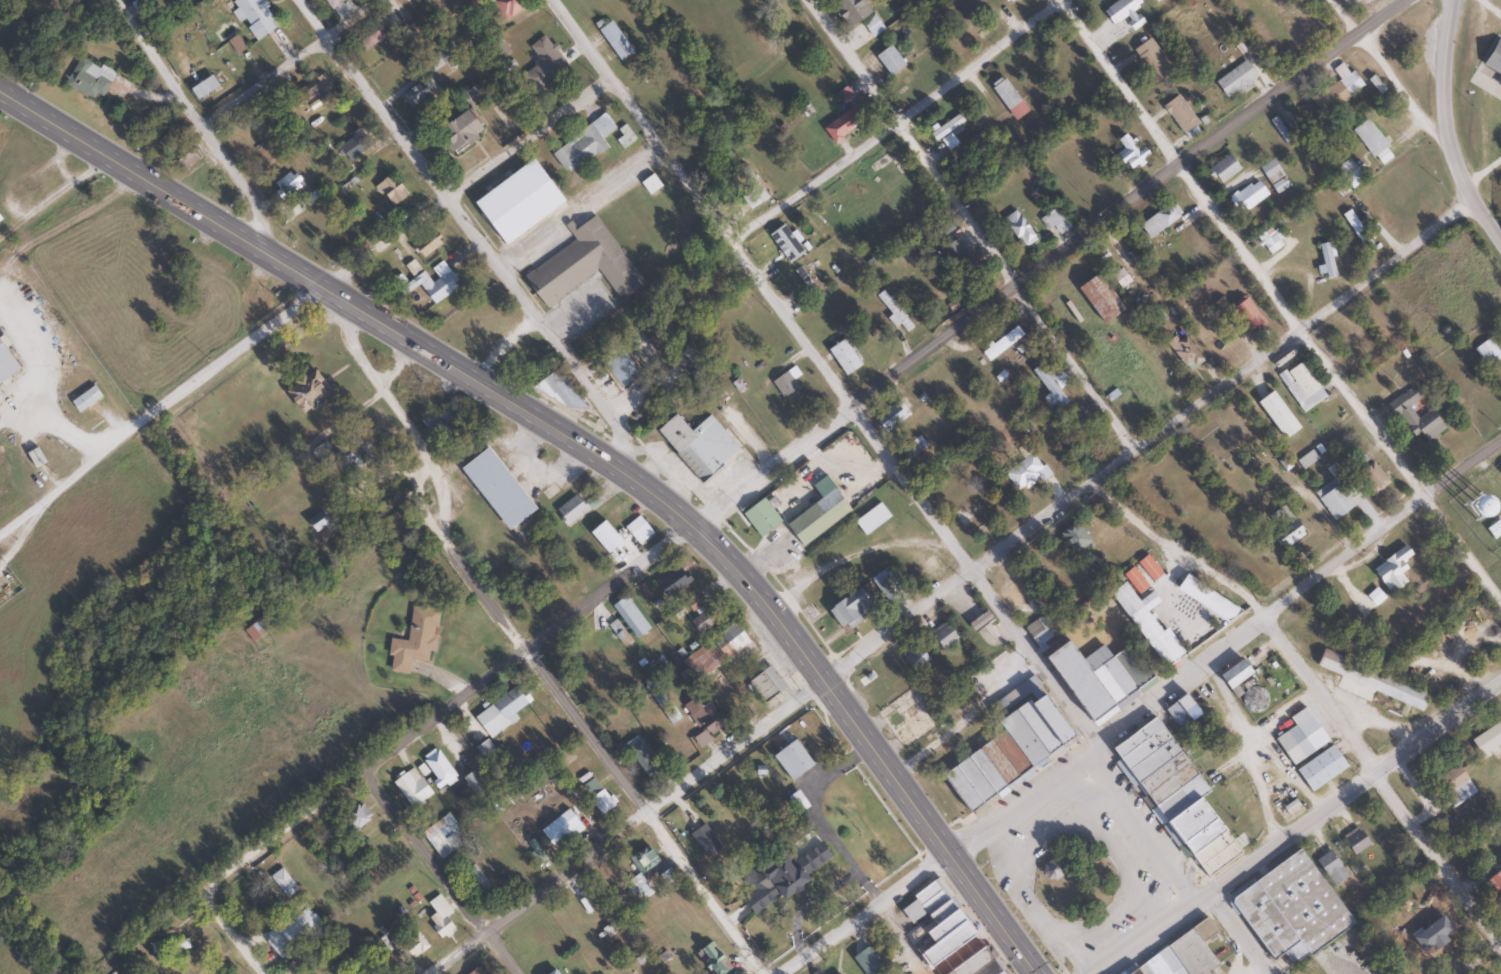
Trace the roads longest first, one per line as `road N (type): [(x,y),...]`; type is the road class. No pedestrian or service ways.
road 1 (residential): [(434,973),(819,679),(1300,336),(1471,197)]
road 2 (residential): [(198,901),(703,527),(1008,282)]
road 3 (residential): [(1094,748),(552,0)]
road 4 (residential): [(431,354),(386,409),(400,480),(650,814),(755,973)]
road 5 (trunk): [(0,89),(283,255),(431,354),(637,464)]
road 6 (trunk): [(1040,973),(703,527),(637,464)]
road 7 (residential): [(1424,494),(1300,336),(1062,0)]
road 8 (residential): [(637,464),(445,198),(286,0)]
road 9 (residential): [(1133,448),(805,0)]
road 10 (residential): [(1094,748),(1269,624),(1500,438)]
road 11 (residential): [(1008,282),(1371,37),(1392,0)]
road 12 (residential): [(733,242),(1054,0)]
road 13 (residential): [(782,973),(1094,748)]
road 14 (residential): [(283,255),(445,198),(610,79)]
road 15 (secondary): [(1198,899),(1500,681)]
road 16 (residential): [(269,247),(202,125),(114,0)]
road 17 (residential): [(1259,973),(1094,748)]
road 18 (residential): [(520,973),(367,773)]
road 19 (residential): [(1500,945),(1376,772)]
road 20 (residential): [(1376,772),(1318,677),(1269,624)]
road 21 (residential): [(1446,136),(1340,0)]
road 22 (secondary): [(1453,0),(1446,136)]
road 23 (residential): [(386,409),(374,352),(333,288)]
road 24 (residential): [(1500,600),(1424,494)]
road 25 (secondary): [(1102,973),(1198,899)]
road 26 (secondary): [(1500,242),(1446,136)]

